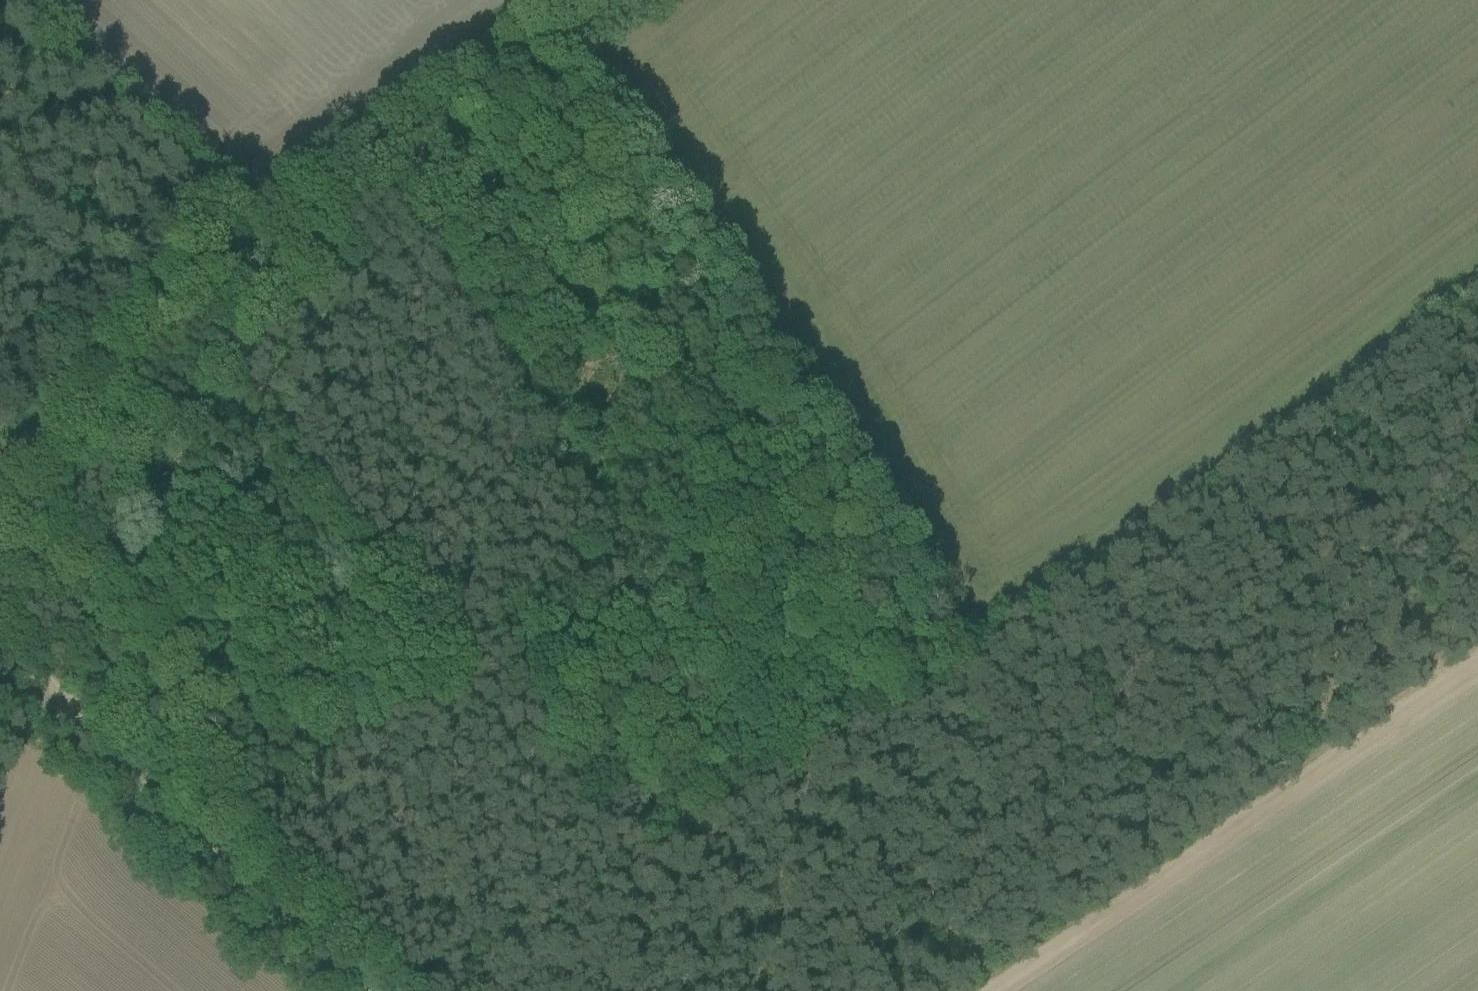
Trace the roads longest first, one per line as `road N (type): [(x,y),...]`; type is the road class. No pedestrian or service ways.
road 1 (track): [(589,0),(279,232),(0,467)]
road 2 (track): [(991,990),(1477,659)]
road 3 (track): [(384,990),(0,643)]

